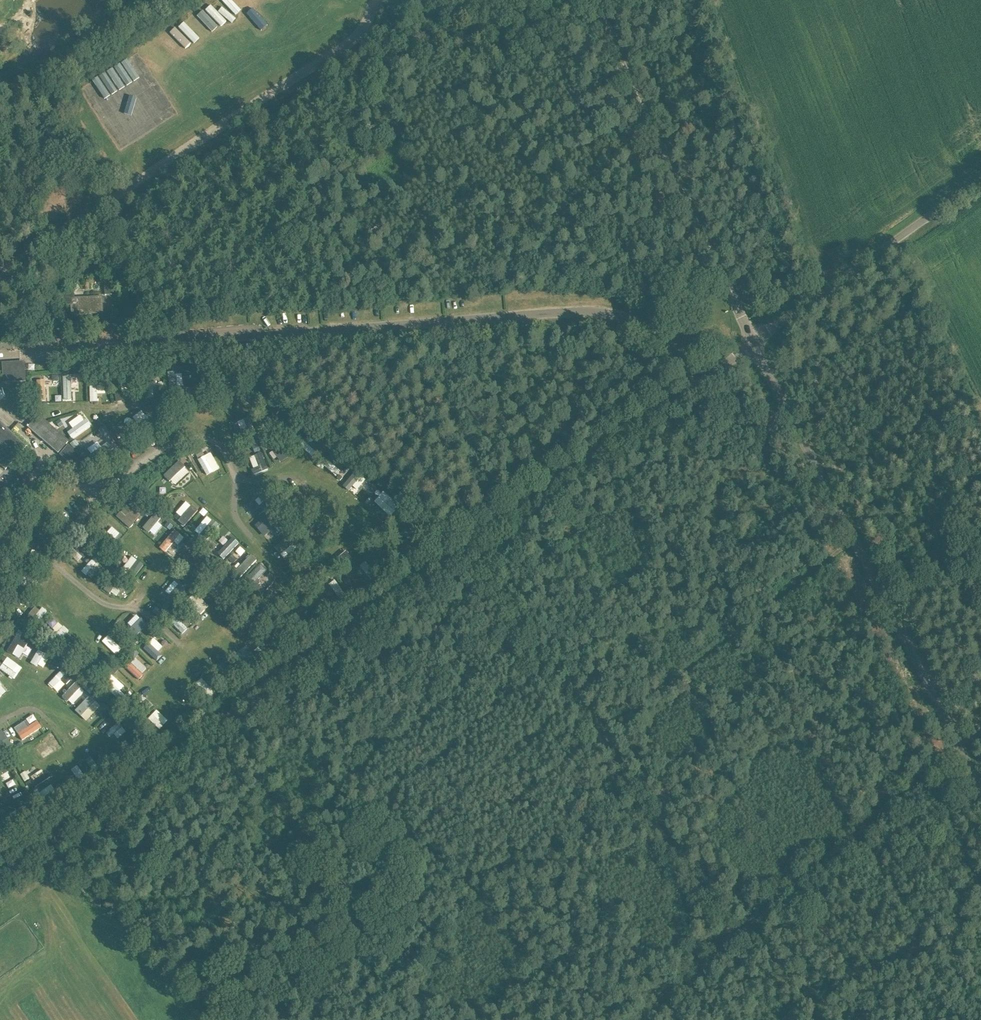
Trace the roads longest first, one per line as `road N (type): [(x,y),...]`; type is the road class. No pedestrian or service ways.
road 1 (unclassified): [(0,868),(697,383)]
road 2 (track): [(856,533),(596,733),(254,1019)]
road 3 (unclassified): [(11,355),(617,313),(650,330),(697,383)]
road 4 (unclassified): [(980,794),(756,341)]
road 5 (track): [(637,1019),(730,933),(980,729)]
road 6 (unclassified): [(756,341),(596,0)]
road 7 (unclassified): [(756,341),(980,176)]

